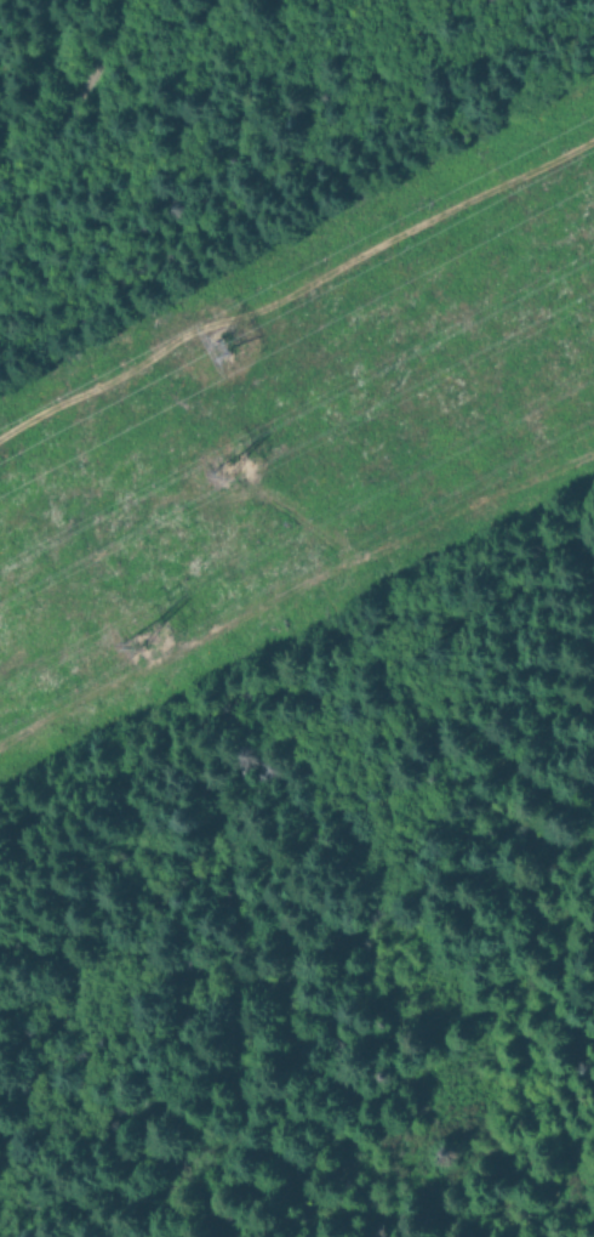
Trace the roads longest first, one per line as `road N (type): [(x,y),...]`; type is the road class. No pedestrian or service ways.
road 1 (track): [(593,131),(268,302),(182,329),(139,363),(0,436)]
road 2 (track): [(130,0),(0,237)]

